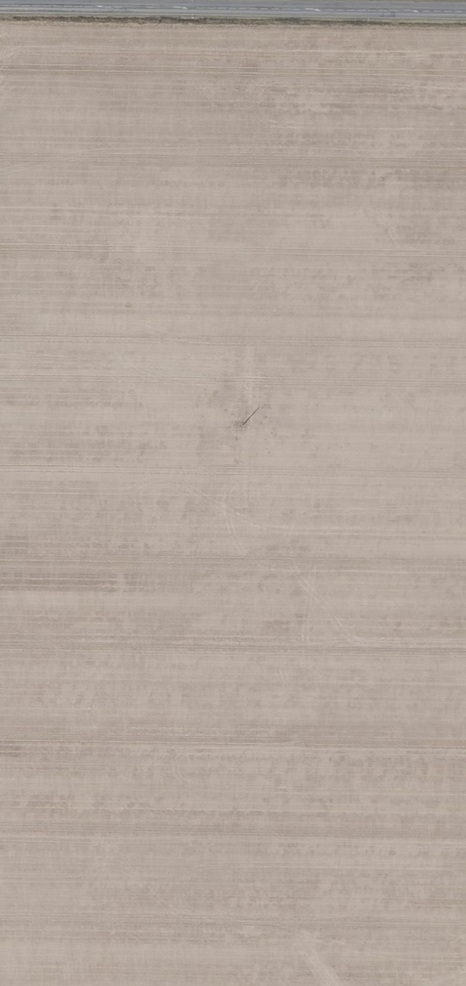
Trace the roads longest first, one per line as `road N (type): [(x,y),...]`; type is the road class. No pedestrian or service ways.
road 1 (tertiary): [(465,11),(0,6)]

